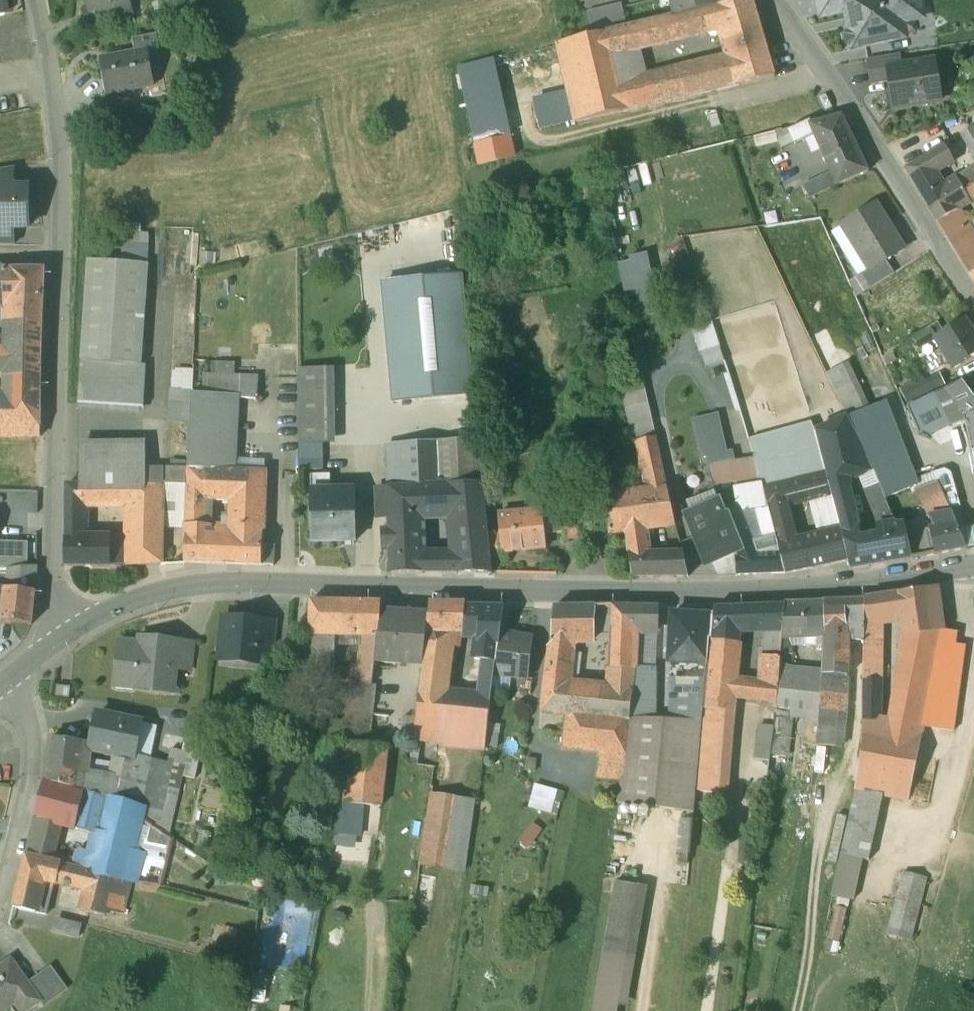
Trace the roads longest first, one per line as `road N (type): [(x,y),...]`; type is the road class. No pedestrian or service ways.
road 1 (tertiary): [(973,566),(847,584),(656,594),(211,584),(145,596),(70,628)]
road 2 (residential): [(70,628),(53,575),(62,191),(57,113),(36,0)]
road 3 (residential): [(973,299),(772,0)]
road 4 (residential): [(8,677),(26,713),(34,759),(0,892)]

